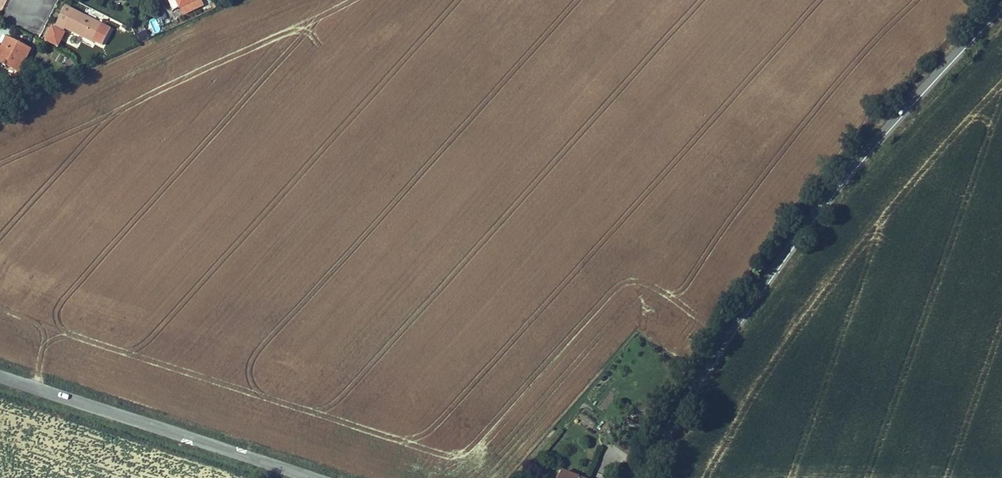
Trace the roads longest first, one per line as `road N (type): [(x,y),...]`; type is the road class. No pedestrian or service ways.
road 1 (residential): [(647,477),(707,371),(859,149),(1001,1)]
road 2 (tertiary): [(0,374),(310,477)]

